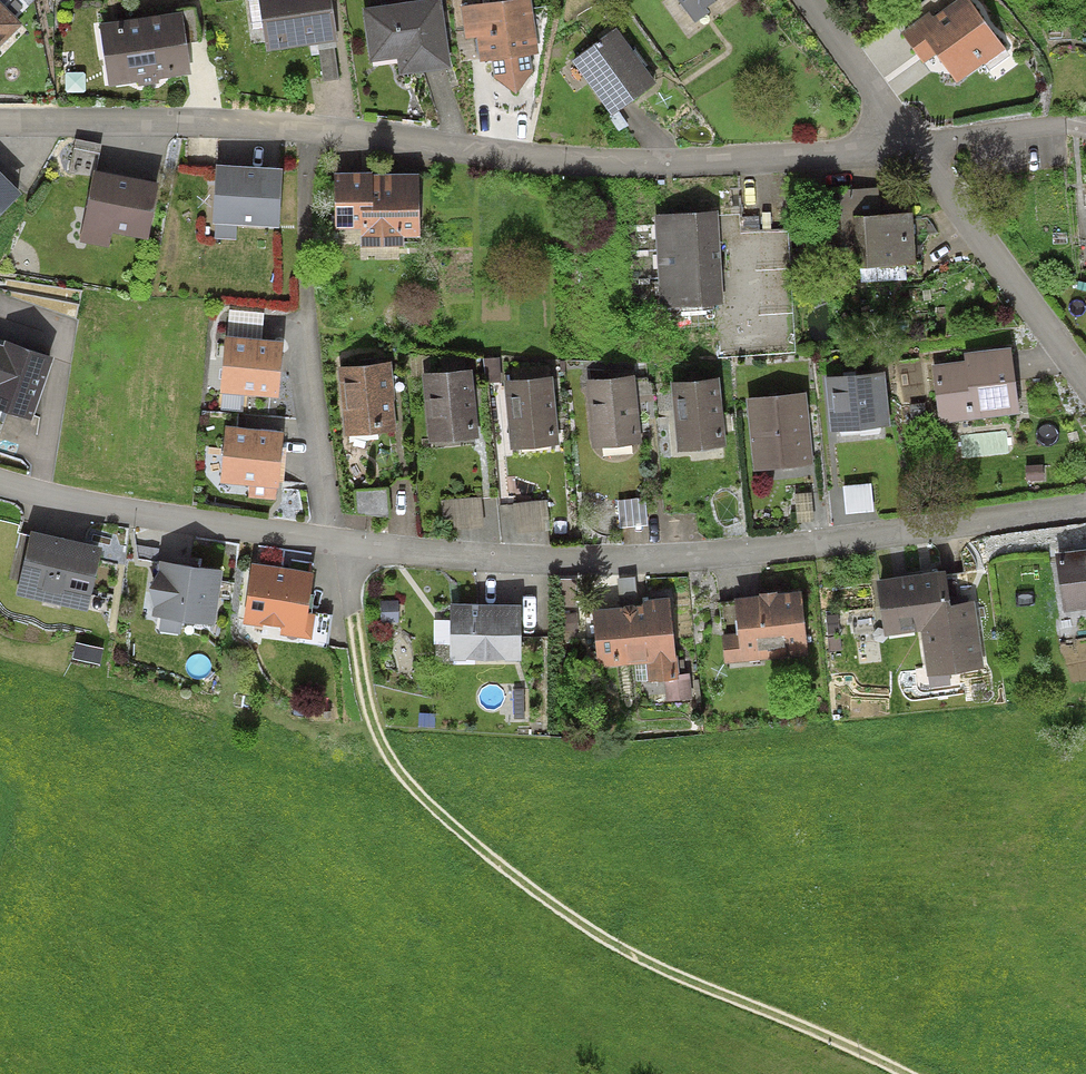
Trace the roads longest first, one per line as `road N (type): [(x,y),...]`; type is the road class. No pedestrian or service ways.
road 1 (track): [(336,537),(351,648),(370,714),(414,791),(615,946),(907,1073)]
road 2 (residential): [(336,537),(451,553),(693,557),(1085,502)]
road 3 (residential): [(319,133),(638,166),(811,157),(898,136)]
road 4 (residential): [(319,133),(308,327),(336,537)]
road 5 (residential): [(336,537),(0,479)]
road 6 (residential): [(0,124),(319,133)]
road 7 (residential): [(1085,382),(938,174),(898,136)]
road 8 (residential): [(898,136),(807,0)]

